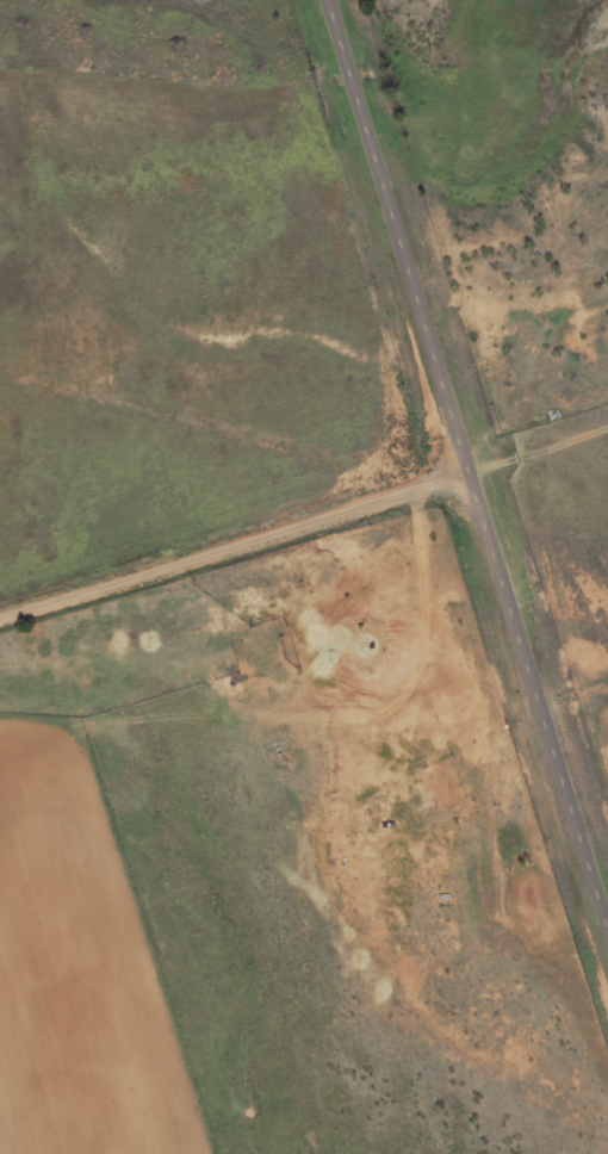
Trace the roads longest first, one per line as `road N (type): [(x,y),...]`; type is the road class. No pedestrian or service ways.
road 1 (tertiary): [(328,0),(607,922)]
road 2 (residential): [(0,619),(471,477)]

